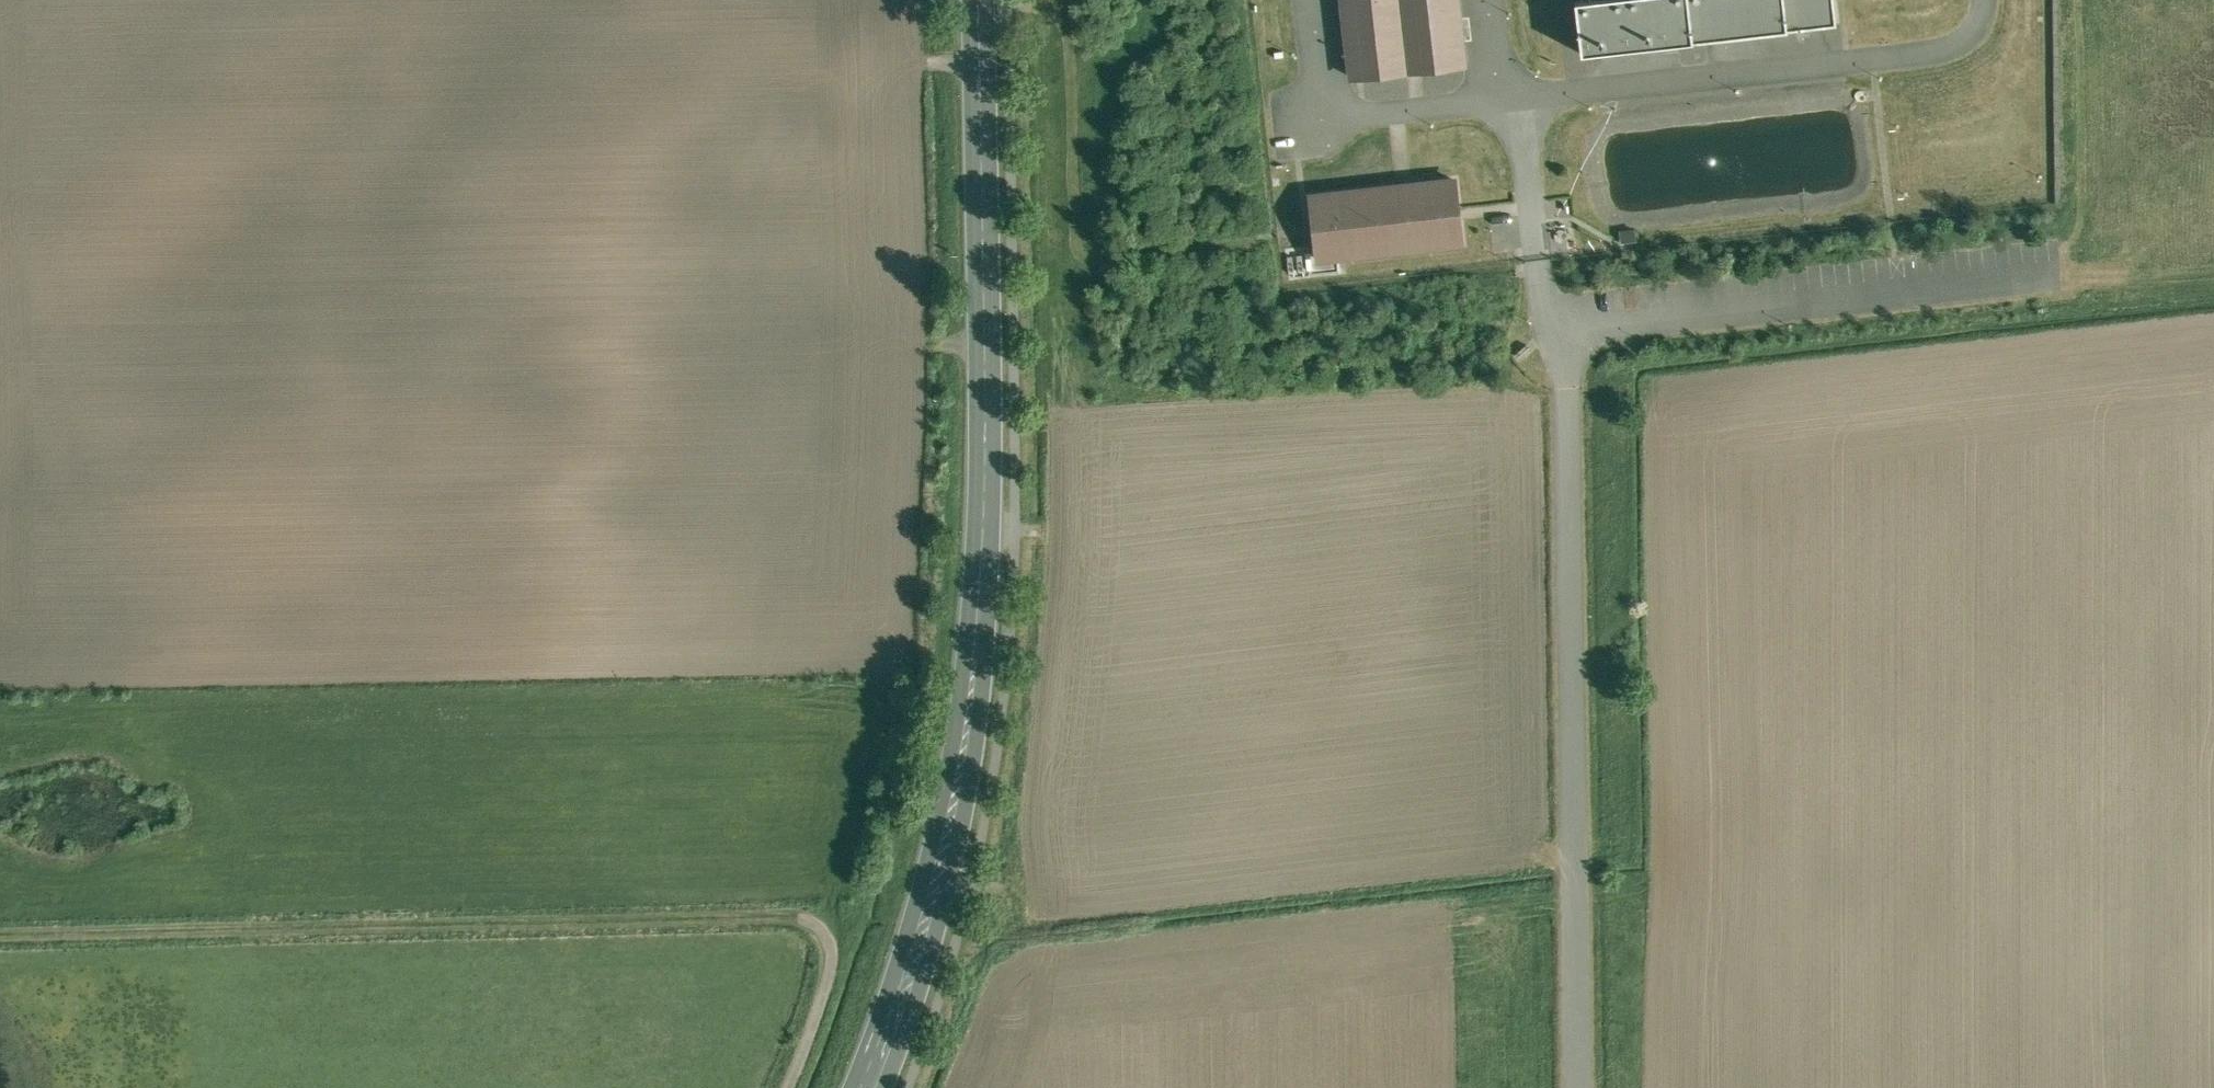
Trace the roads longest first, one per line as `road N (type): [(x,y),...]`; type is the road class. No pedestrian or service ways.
road 1 (primary): [(861,1087),(931,871),(953,774),(975,597),(982,373),(977,0)]

